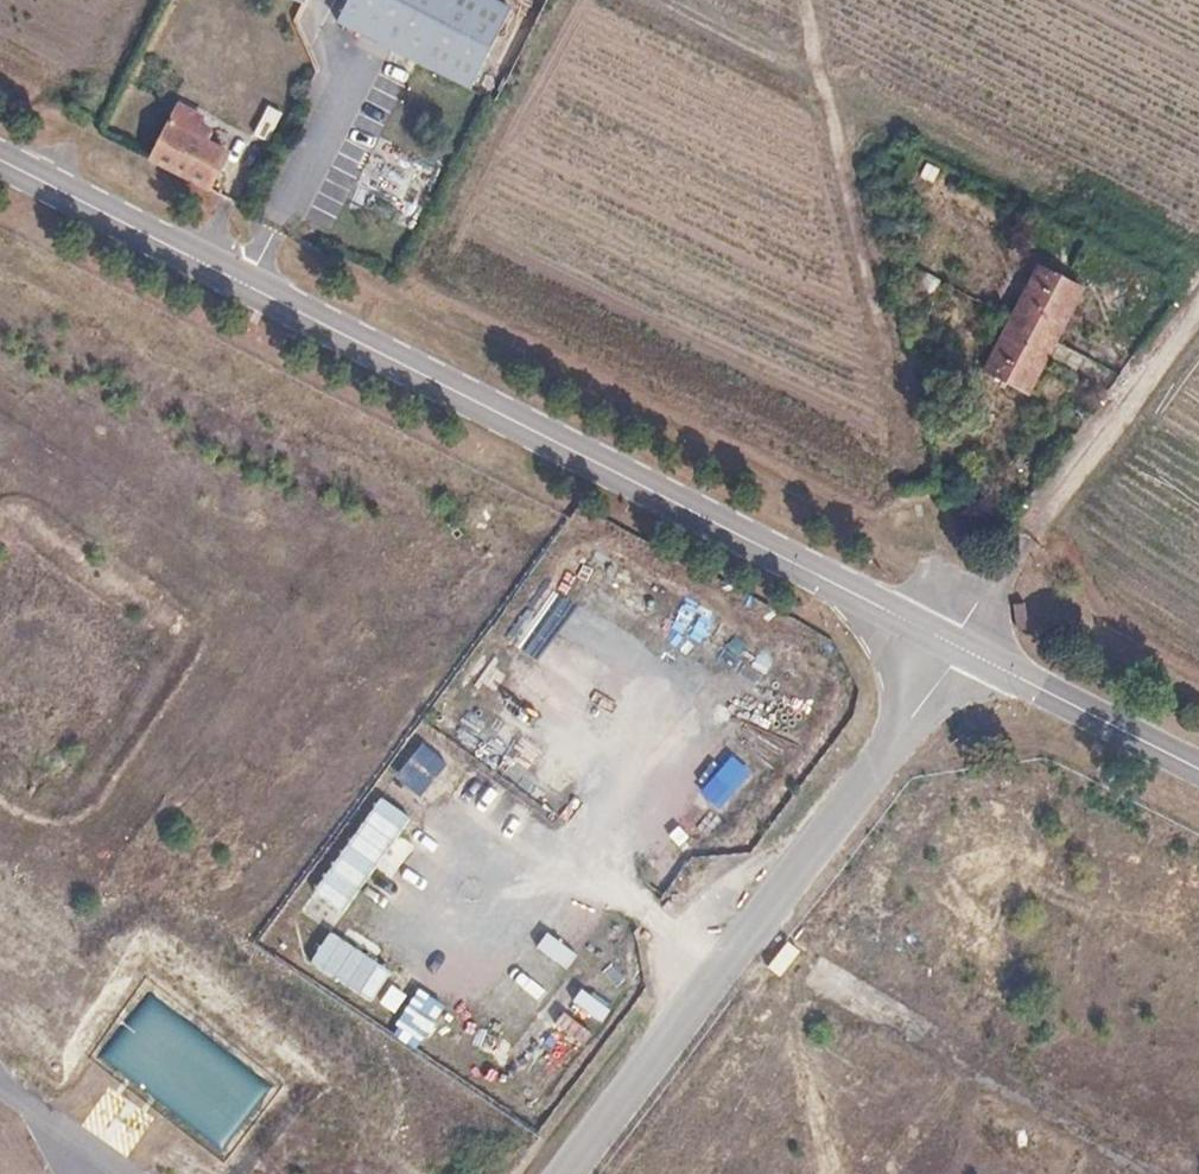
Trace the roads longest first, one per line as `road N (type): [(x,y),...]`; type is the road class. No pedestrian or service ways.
road 1 (unclassified): [(0,160),(1198,767)]
road 2 (track): [(1198,276),(675,0)]
road 3 (track): [(802,0),(909,463)]
road 4 (track): [(1154,1173),(749,934)]
road 5 (track): [(966,651),(999,578),(1198,306)]
road 6 (track): [(141,0),(50,185)]

